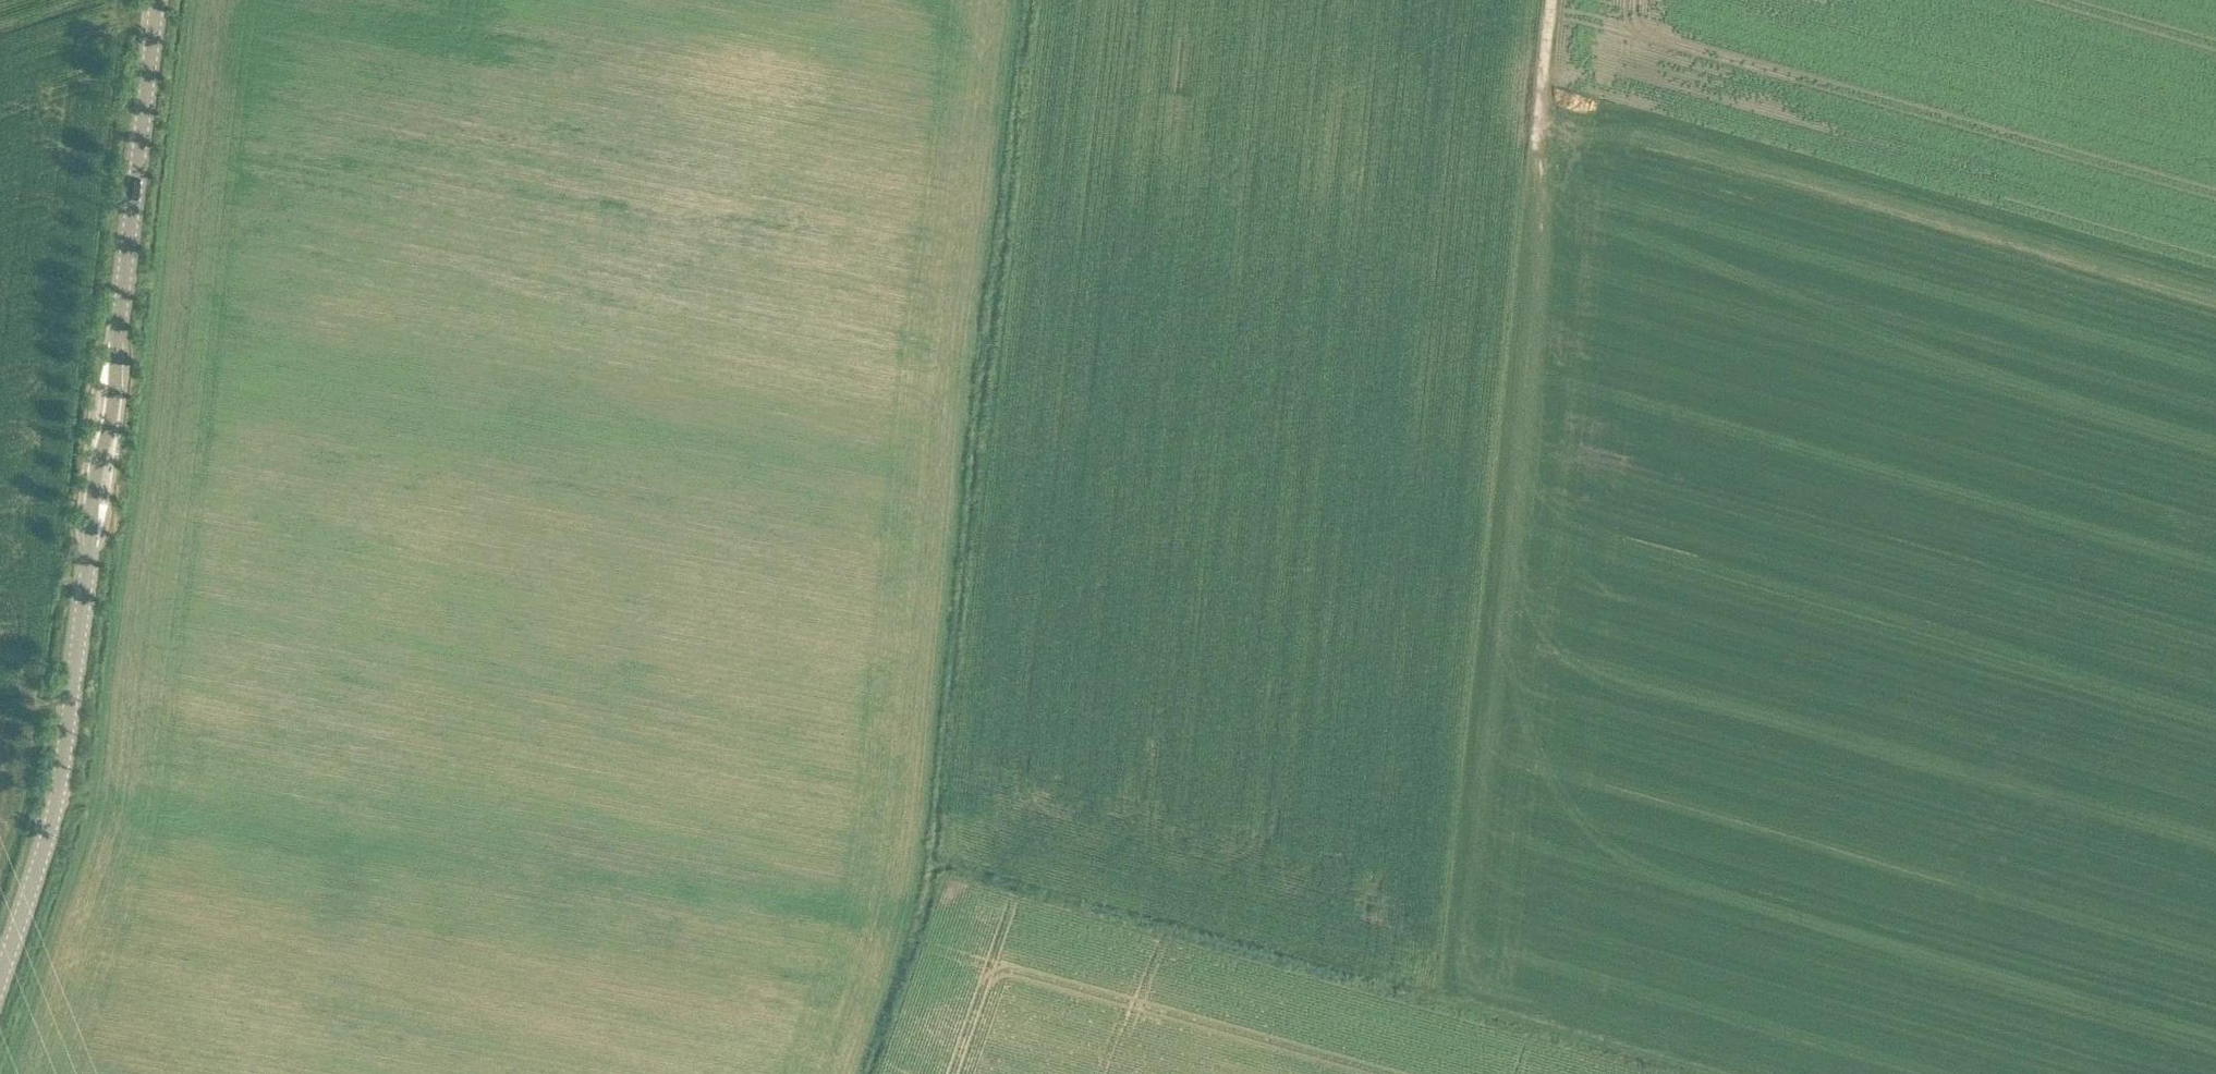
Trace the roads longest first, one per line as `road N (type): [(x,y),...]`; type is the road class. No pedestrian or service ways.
road 1 (unclassified): [(0,994),(41,866),(61,761),(158,0)]

